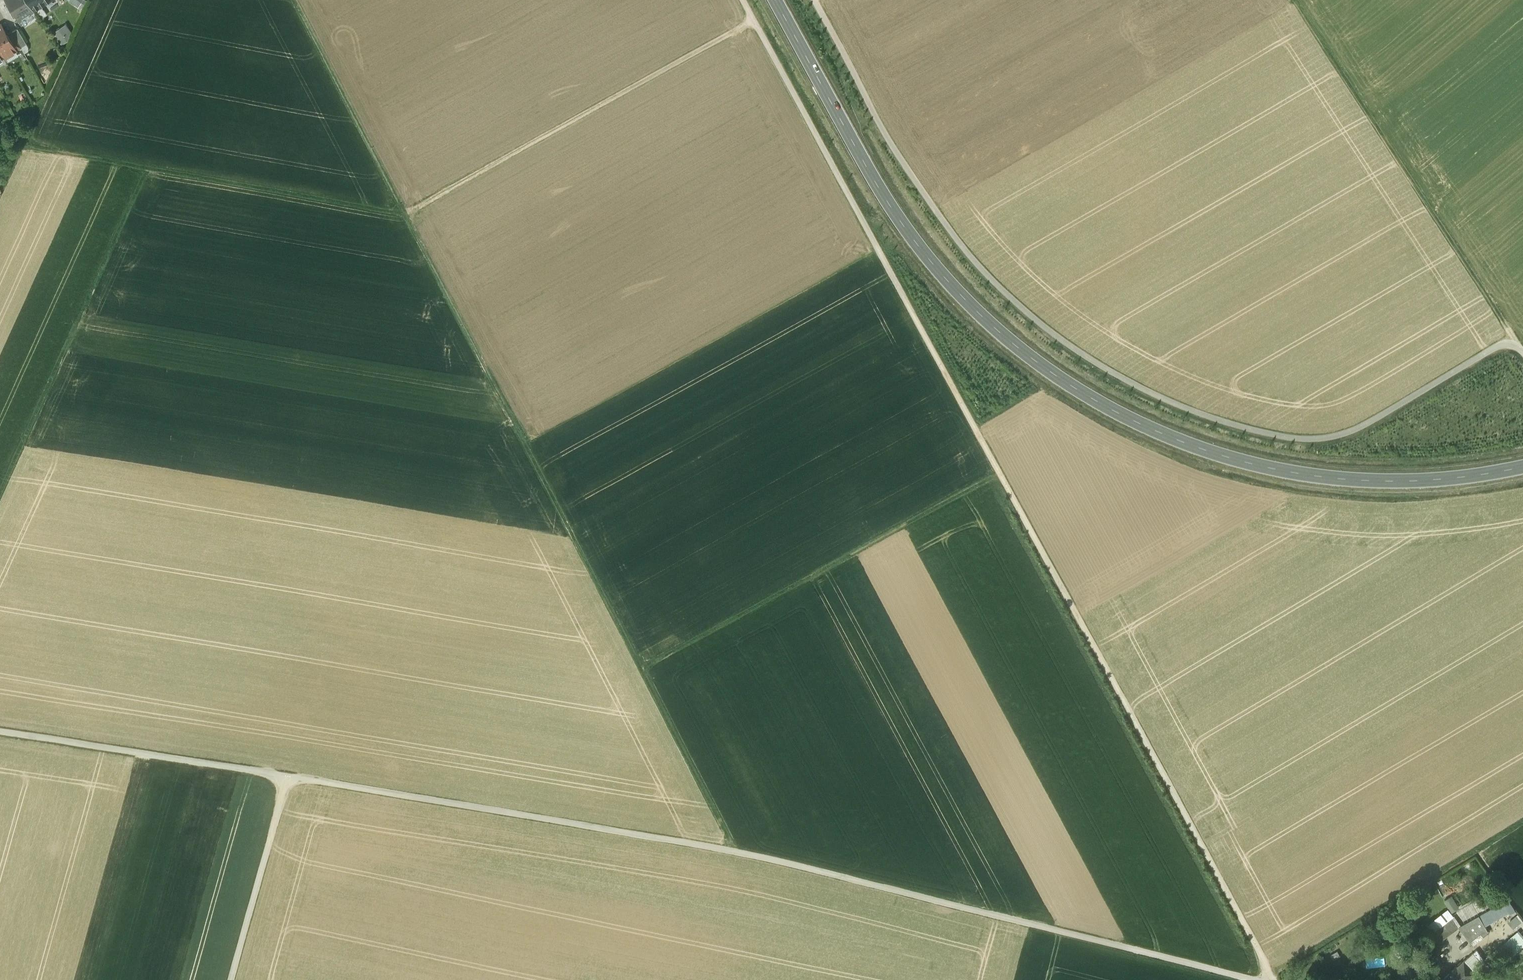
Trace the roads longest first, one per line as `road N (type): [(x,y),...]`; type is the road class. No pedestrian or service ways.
road 1 (track): [(1250,979),(729,850),(0,732)]
road 2 (track): [(1272,979),(741,0)]
road 3 (secondary): [(777,0),(879,188),(934,267),(1058,376),(1140,422),(1325,477),(1418,480),(1522,467)]
road 4 (track): [(816,0),(918,188),(960,247),(1081,355),(1159,395),(1237,426),(1306,440),(1344,434),(1495,347),(1522,351)]
road 5 (track): [(729,850),(403,215)]
road 6 (track): [(403,215),(0,137)]
road 7 (track): [(1294,0),(1515,345)]
road 8 (track): [(641,670),(998,474)]
road 9 (track): [(403,215),(753,22)]
road 10 (track): [(149,168),(0,494)]
road 11 (track): [(1522,819),(1269,972)]
road 12 (track): [(403,215),(290,0)]
road 13 (track): [(288,776),(231,979)]

